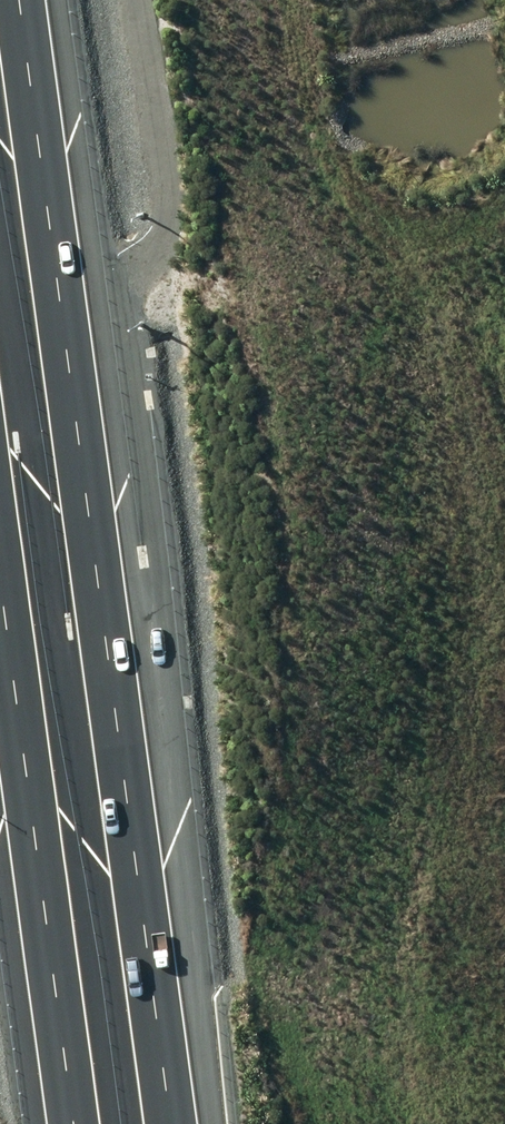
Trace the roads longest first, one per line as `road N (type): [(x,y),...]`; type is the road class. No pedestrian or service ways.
road 1 (motorway): [(21,0),(173,1123)]
road 2 (motorway): [(64,1123),(0,624)]
road 3 (track): [(111,283),(139,275),(164,244),(133,0)]

